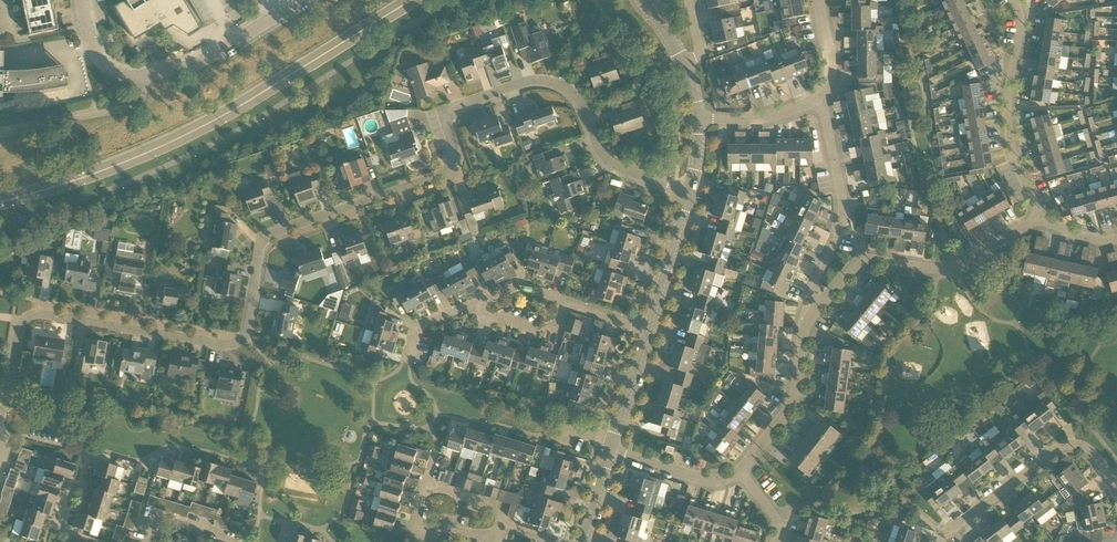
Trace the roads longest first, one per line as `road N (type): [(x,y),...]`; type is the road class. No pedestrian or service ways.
road 1 (residential): [(243,338),(266,238),(444,175),(454,156),(452,111),(527,82),(553,83),(579,100),(609,163),(689,191)]
road 2 (tertiary): [(0,202),(190,133),(412,0)]
road 3 (residential): [(0,416),(20,324),(35,315),(219,344),(243,338)]
road 4 (residential): [(1036,217),(948,269),(861,265),(800,337)]
road 5 (residential): [(800,337),(842,216),(820,98)]
road 6 (residential): [(1036,217),(1008,132),(1021,22),(1012,0)]
road 7 (unclassified): [(143,77),(209,57),(304,0)]
road 8 (residential): [(939,541),(1053,449),(1072,444)]
road 9 (residential): [(800,337),(793,401),(734,473)]
road 10 (residential): [(689,191),(647,329)]
road 11 (residential): [(734,473),(703,481),(609,452)]
road 12 (residential): [(566,302),(559,324),(542,331),(462,308)]
road 13 (residential): [(699,118),(760,118),(820,98)]
road 14 (residential): [(647,329),(611,445)]

